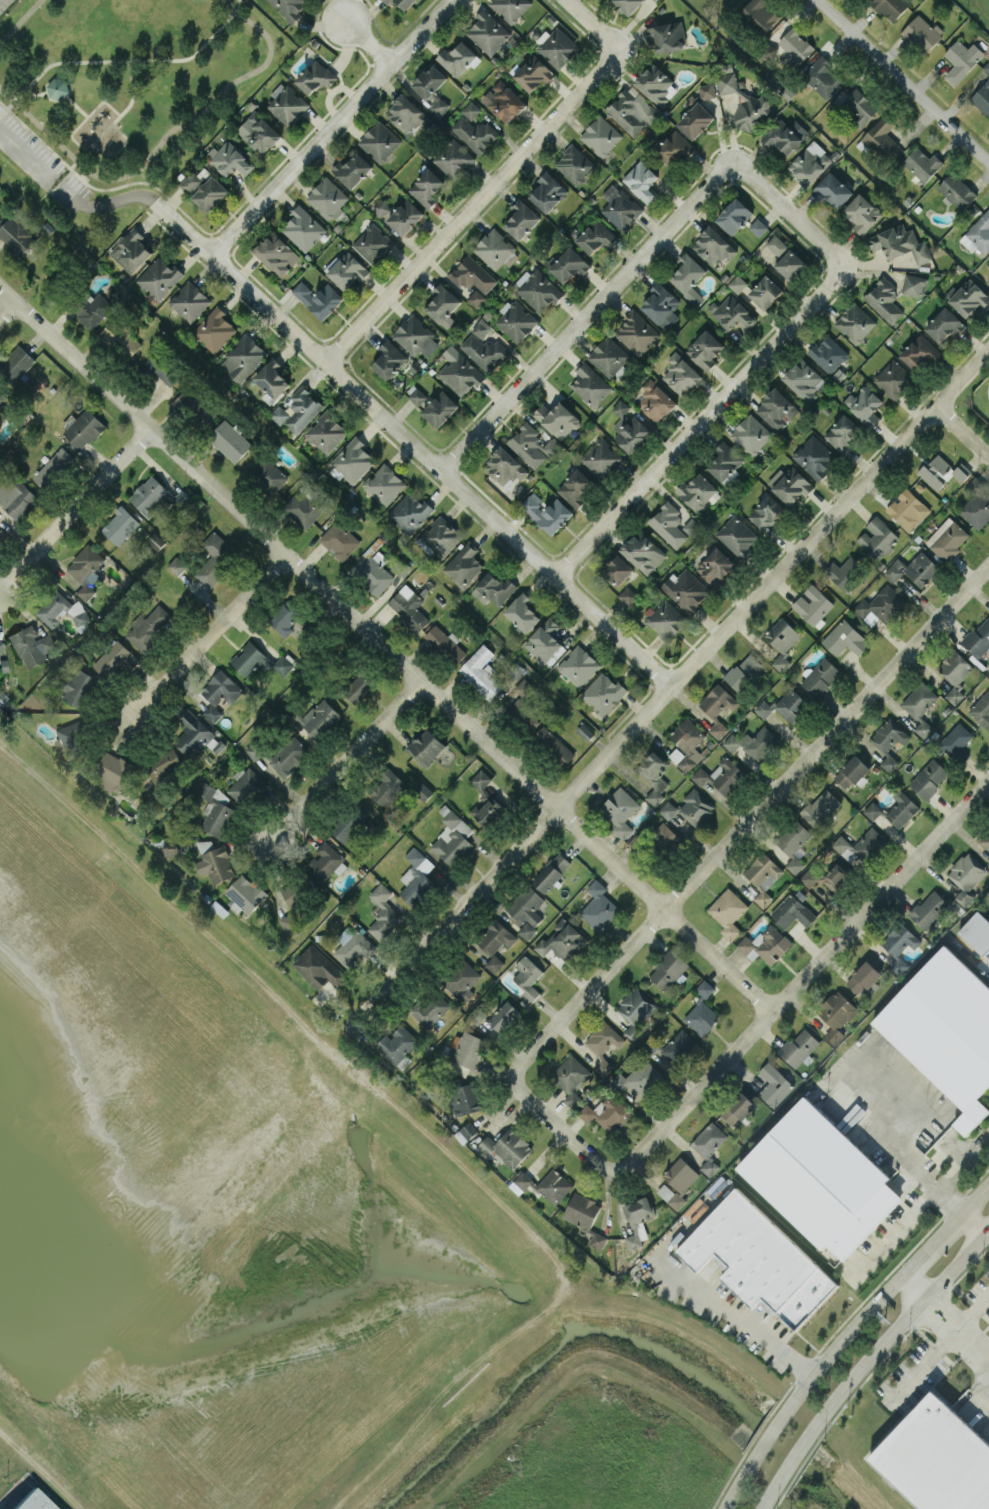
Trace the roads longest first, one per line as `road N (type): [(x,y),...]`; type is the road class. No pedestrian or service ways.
road 1 (residential): [(0,291),(145,435),(771,1012)]
road 2 (residential): [(347,1033),(988,352)]
road 3 (residential): [(670,684),(157,204)]
road 4 (residential): [(515,1077),(520,1061),(988,564)]
road 5 (residential): [(617,1166),(988,781)]
road 6 (residential): [(555,578),(855,275),(789,212)]
road 7 (residential): [(789,212),(733,164),(440,472)]
road 8 (residential): [(325,361),(622,55)]
road 9 (residential): [(210,256),(457,0)]
road 10 (secondary): [(988,1181),(788,1406)]
road 11 (secondary): [(814,1428),(988,1229)]
road 12 (residential): [(819,0),(988,163)]
road 13 (residential): [(281,557),(133,717)]
road 14 (residential): [(145,435),(0,590)]
road 15 (residential): [(277,837),(417,682)]
road 16 (residential): [(515,1077),(516,1092),(605,1168),(617,1166)]

